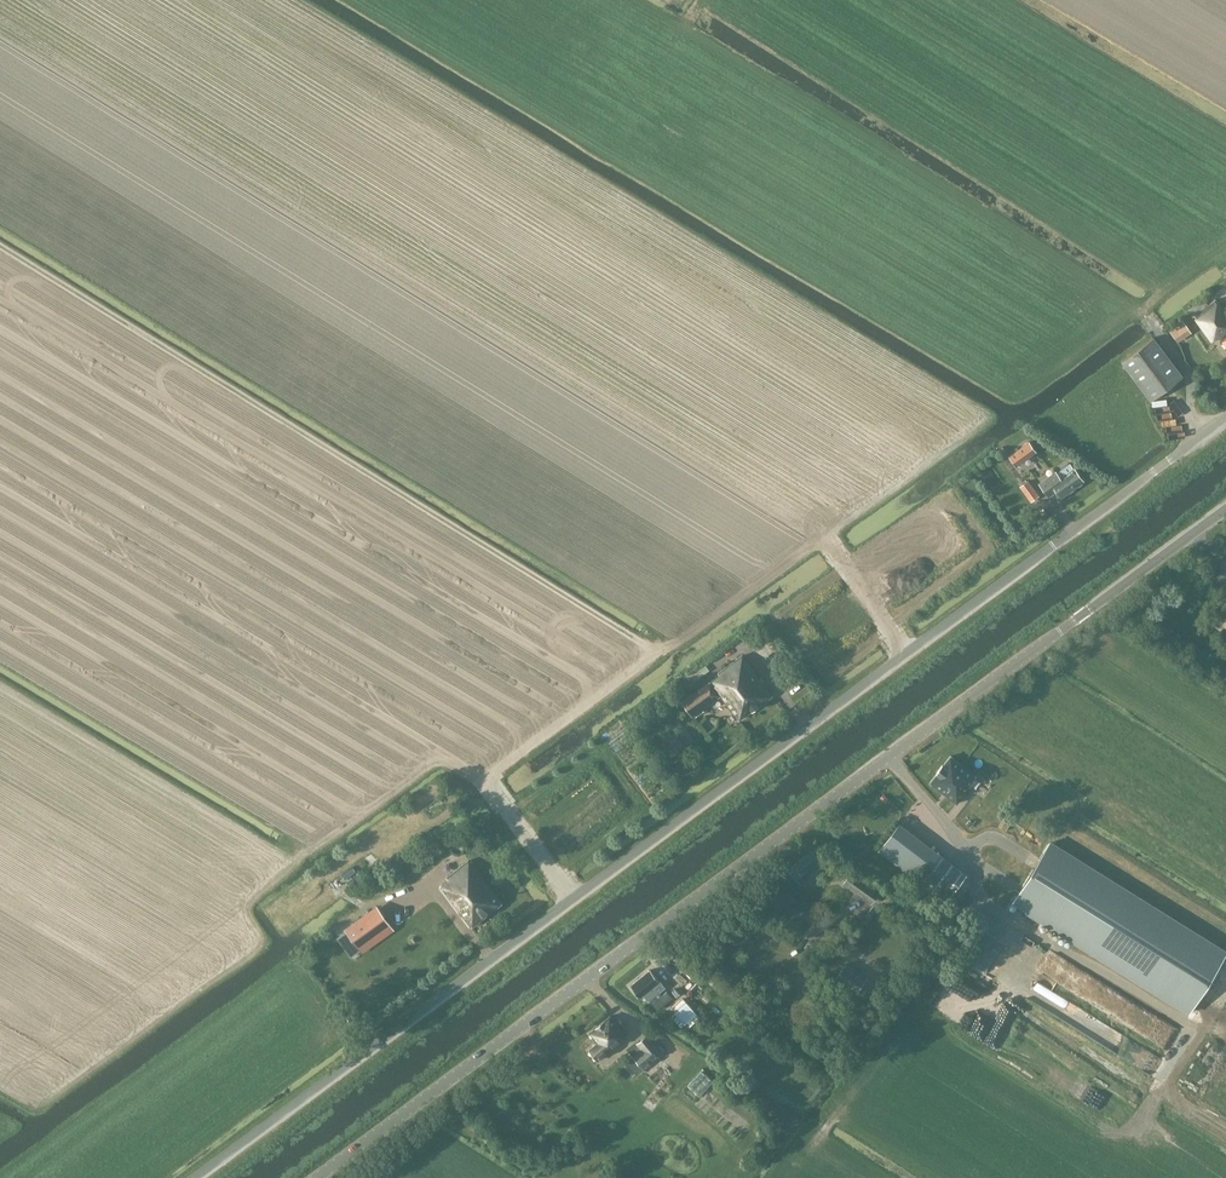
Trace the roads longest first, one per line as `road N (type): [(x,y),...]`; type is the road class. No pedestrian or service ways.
road 1 (unclassified): [(195,1177),(1225,419)]
road 2 (tertiary): [(316,1177),(1225,509)]
road 3 (track): [(0,250),(655,655),(822,543),(905,653)]
road 4 (track): [(655,655),(483,784),(572,900)]
road 5 (track): [(1225,102),(1066,8)]

